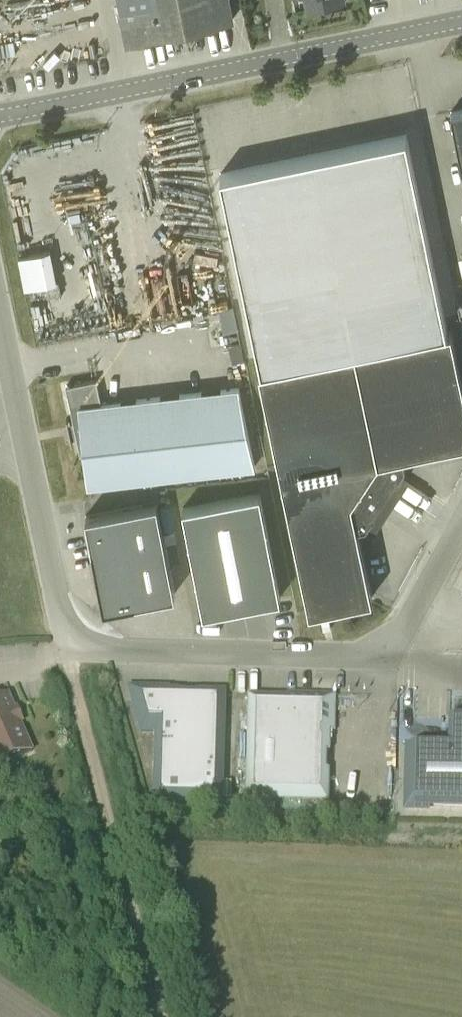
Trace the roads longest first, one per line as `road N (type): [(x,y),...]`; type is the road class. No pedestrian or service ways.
road 1 (unclassified): [(461,524),(404,633),(363,657),(69,650),(0,325)]
road 2 (secondary): [(0,116),(461,24)]
road 3 (track): [(166,1016),(69,650)]

